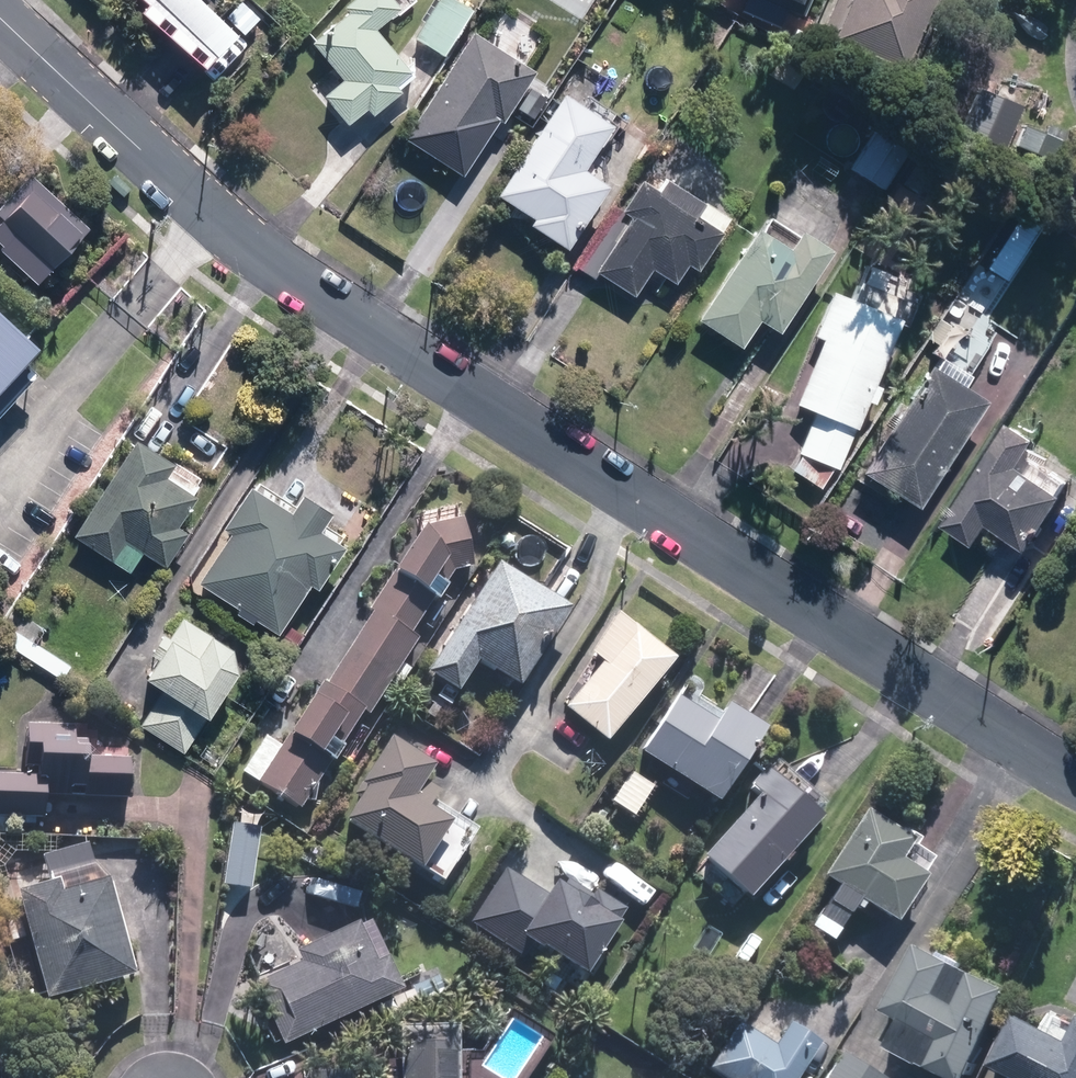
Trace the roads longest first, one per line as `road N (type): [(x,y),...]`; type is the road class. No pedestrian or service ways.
road 1 (residential): [(1075,775),(327,292),(214,210),(0,10)]

